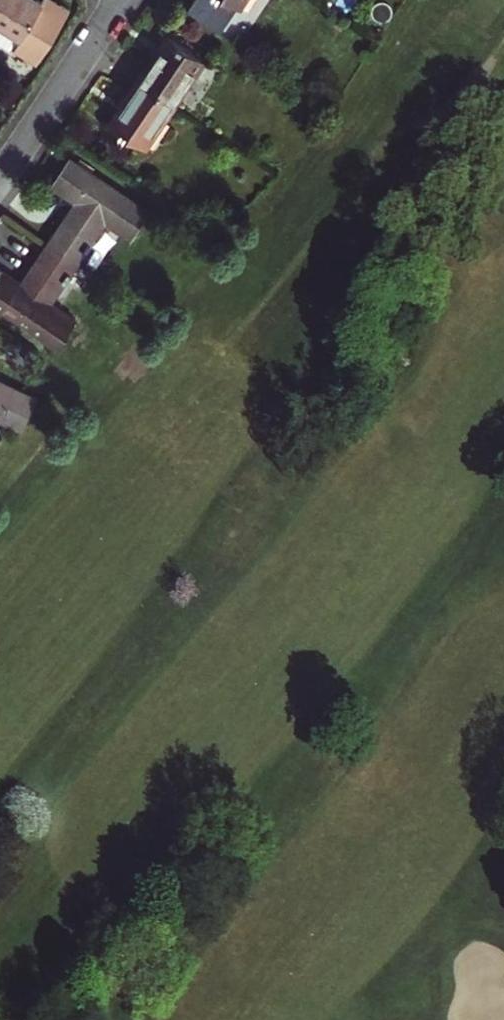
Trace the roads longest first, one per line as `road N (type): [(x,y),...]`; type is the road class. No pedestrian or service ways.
road 1 (residential): [(122,0),(0,173)]

